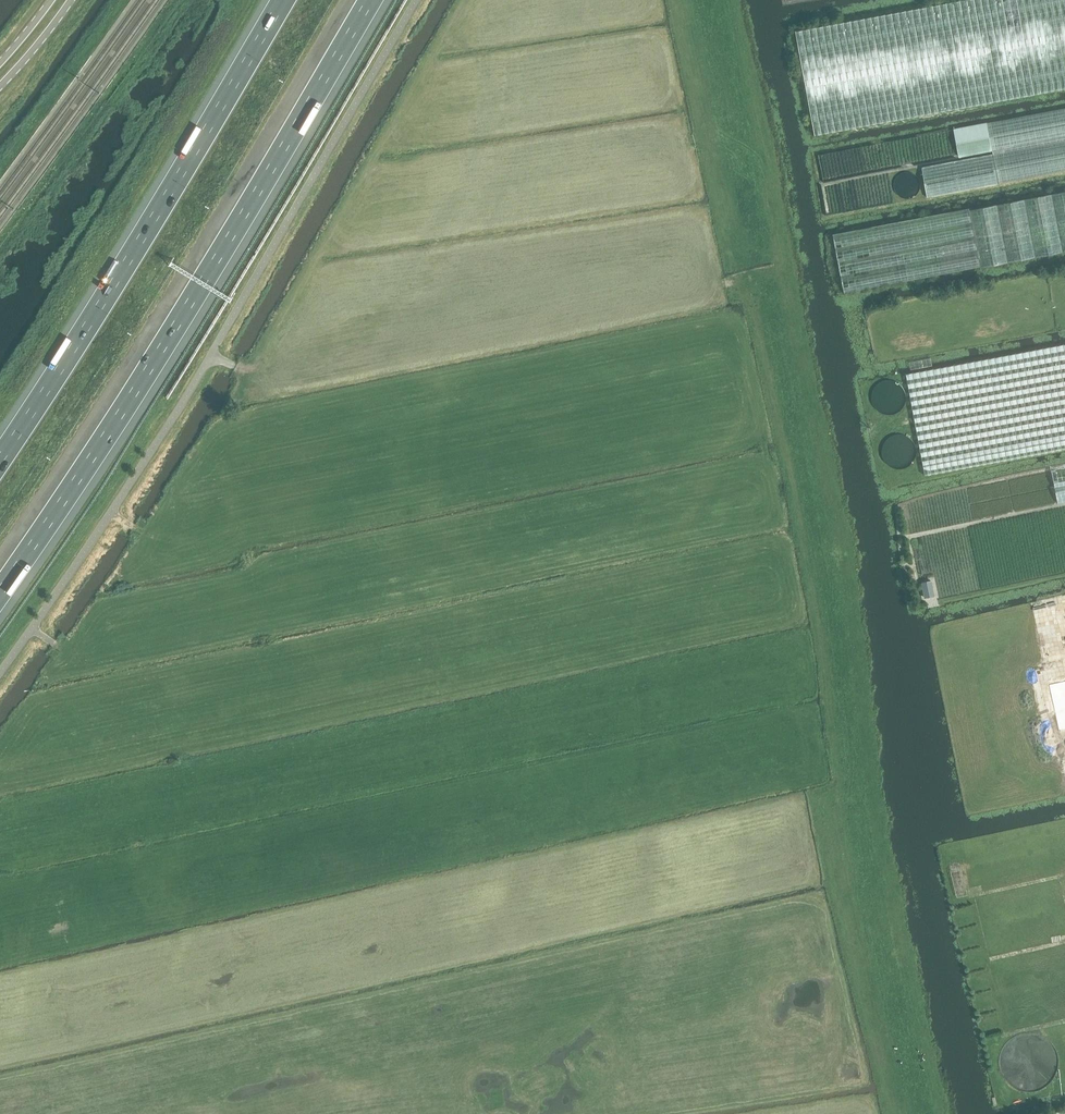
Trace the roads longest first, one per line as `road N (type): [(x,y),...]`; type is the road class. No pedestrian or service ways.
road 1 (motorway): [(0,593),(203,283),(371,0)]
road 2 (motorway): [(283,0),(0,457)]
road 3 (unclassified): [(0,671),(112,515),(217,348)]
road 4 (track): [(1064,504),(912,536)]

